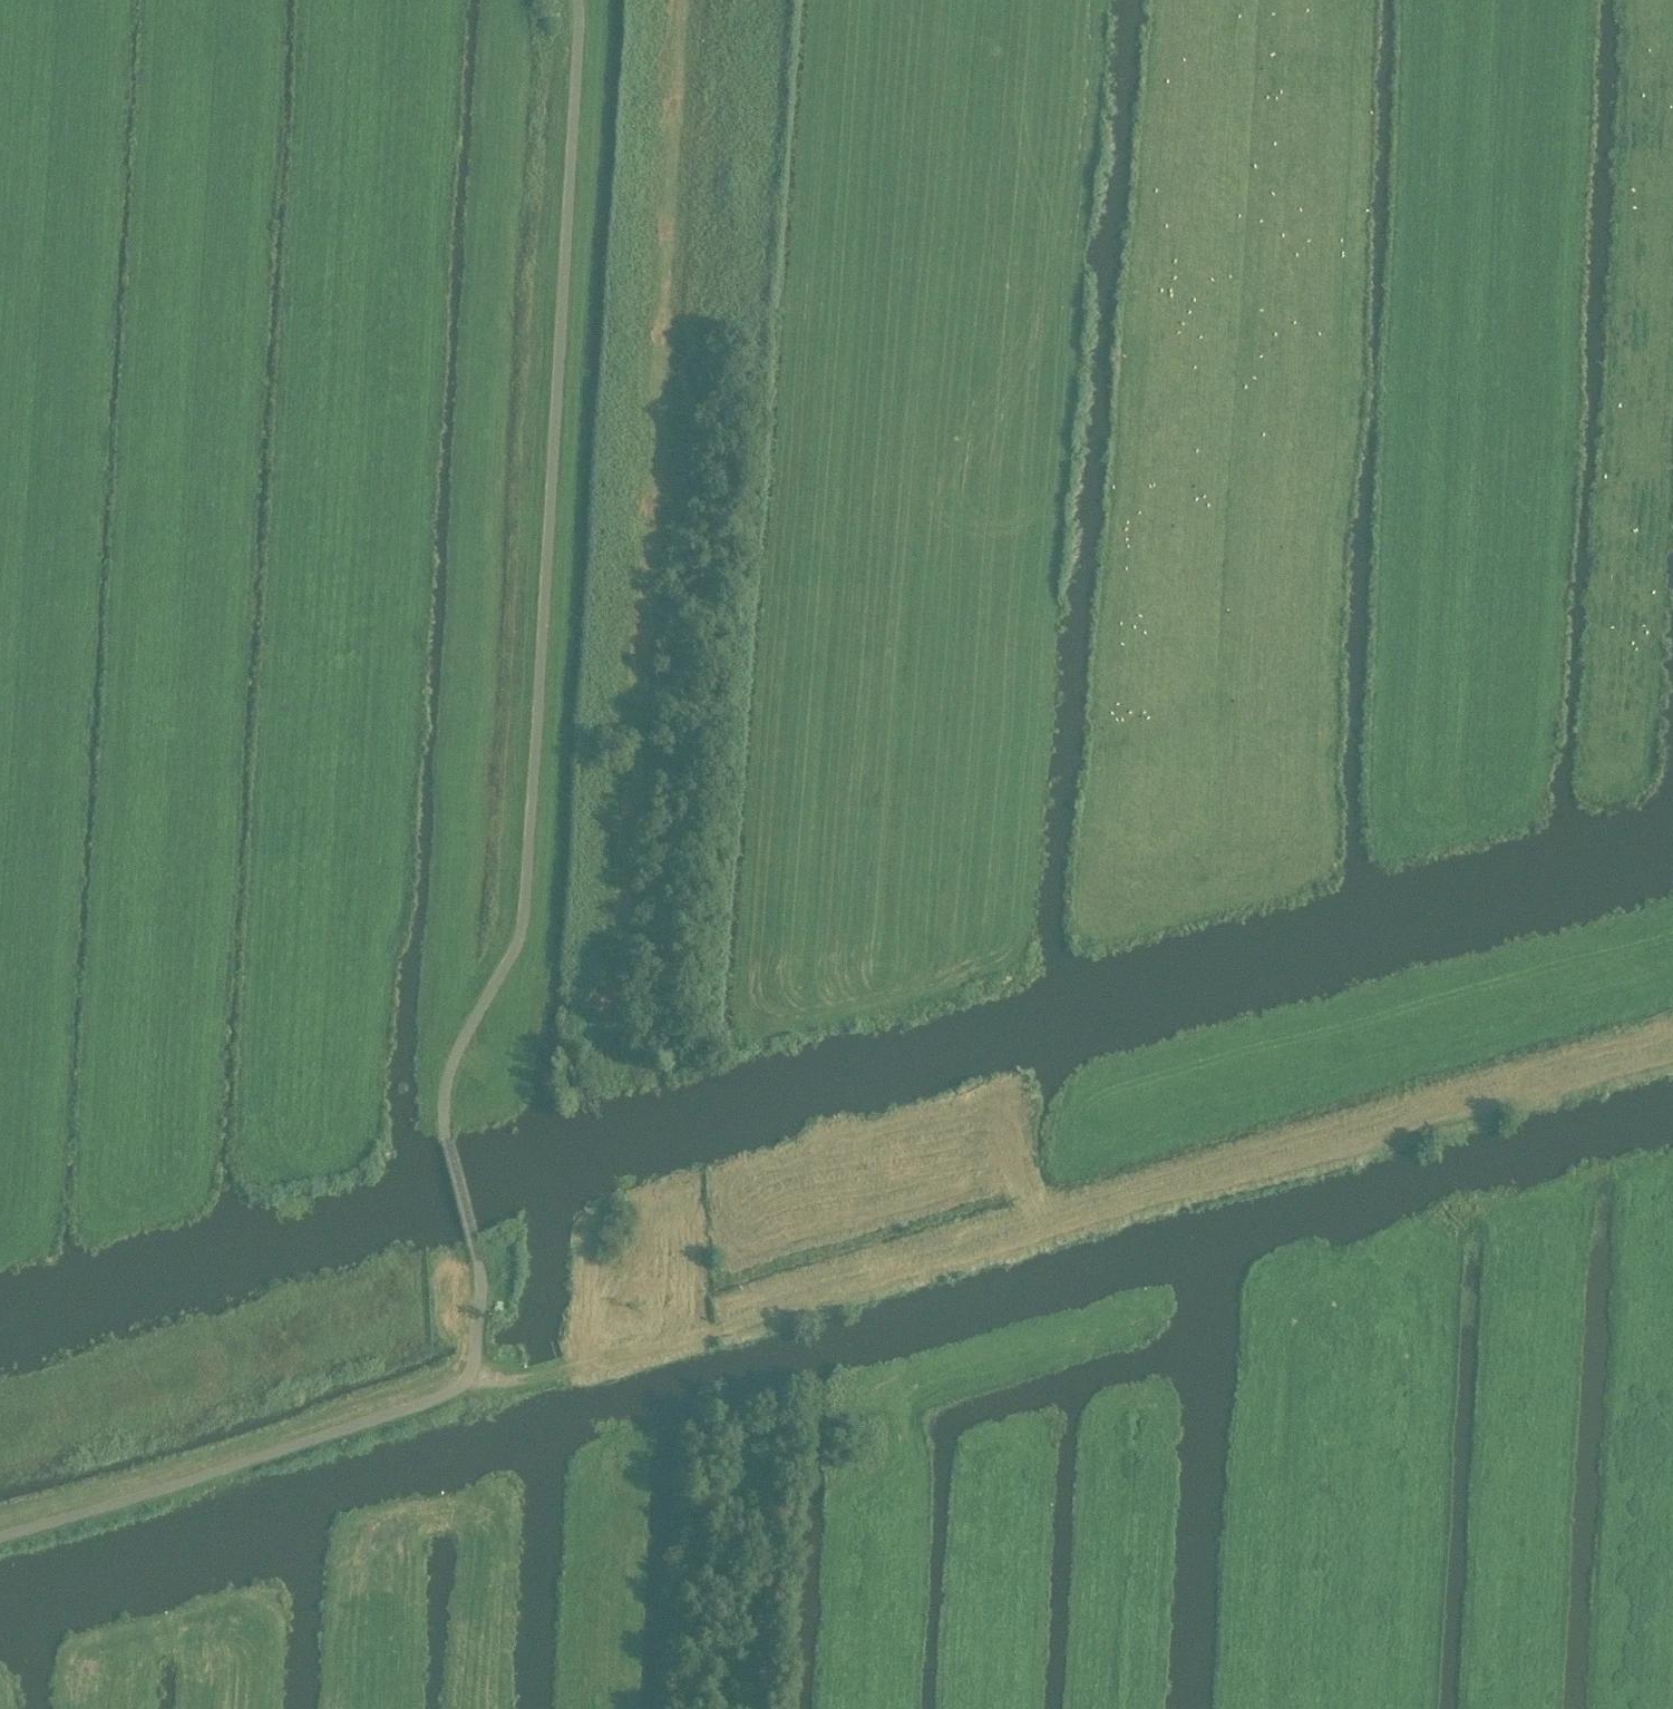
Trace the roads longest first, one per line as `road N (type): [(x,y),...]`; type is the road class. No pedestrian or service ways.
road 1 (track): [(463,1380),(500,1386),(1672,1052)]

